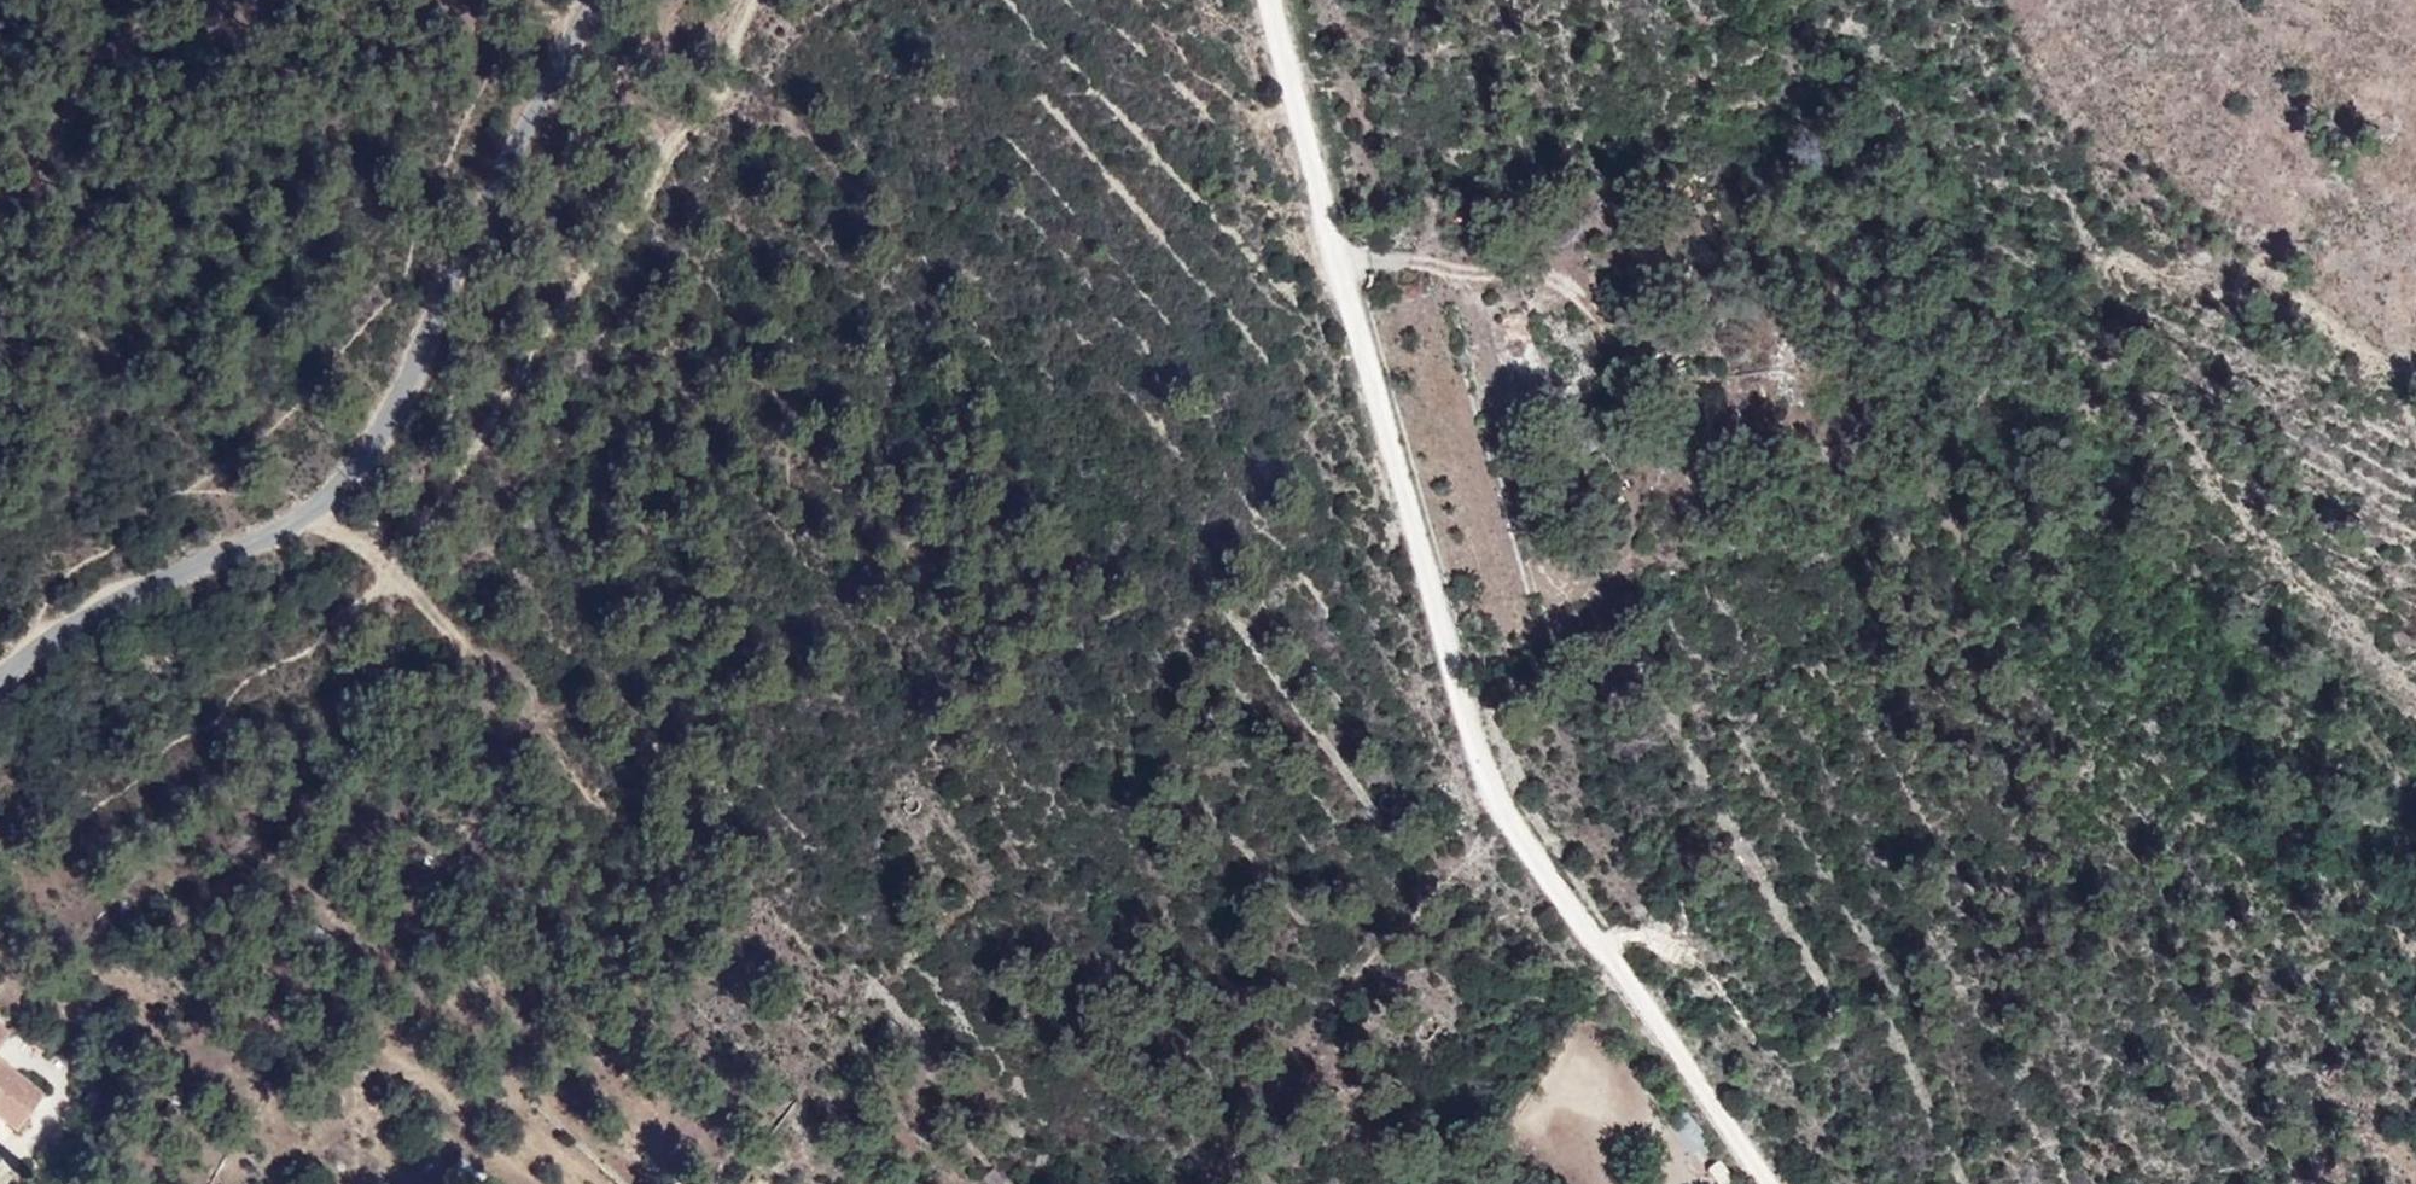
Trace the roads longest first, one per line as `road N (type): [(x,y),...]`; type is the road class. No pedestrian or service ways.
road 1 (unclassified): [(1771,1183),(1523,831),(1474,737),(1277,0)]
road 2 (unclassified): [(594,0),(376,443),(339,488),(302,518),(98,609),(0,678)]
road 3 (track): [(369,544),(664,189),(753,0)]
road 4 (track): [(302,518),(369,544),(486,664)]

